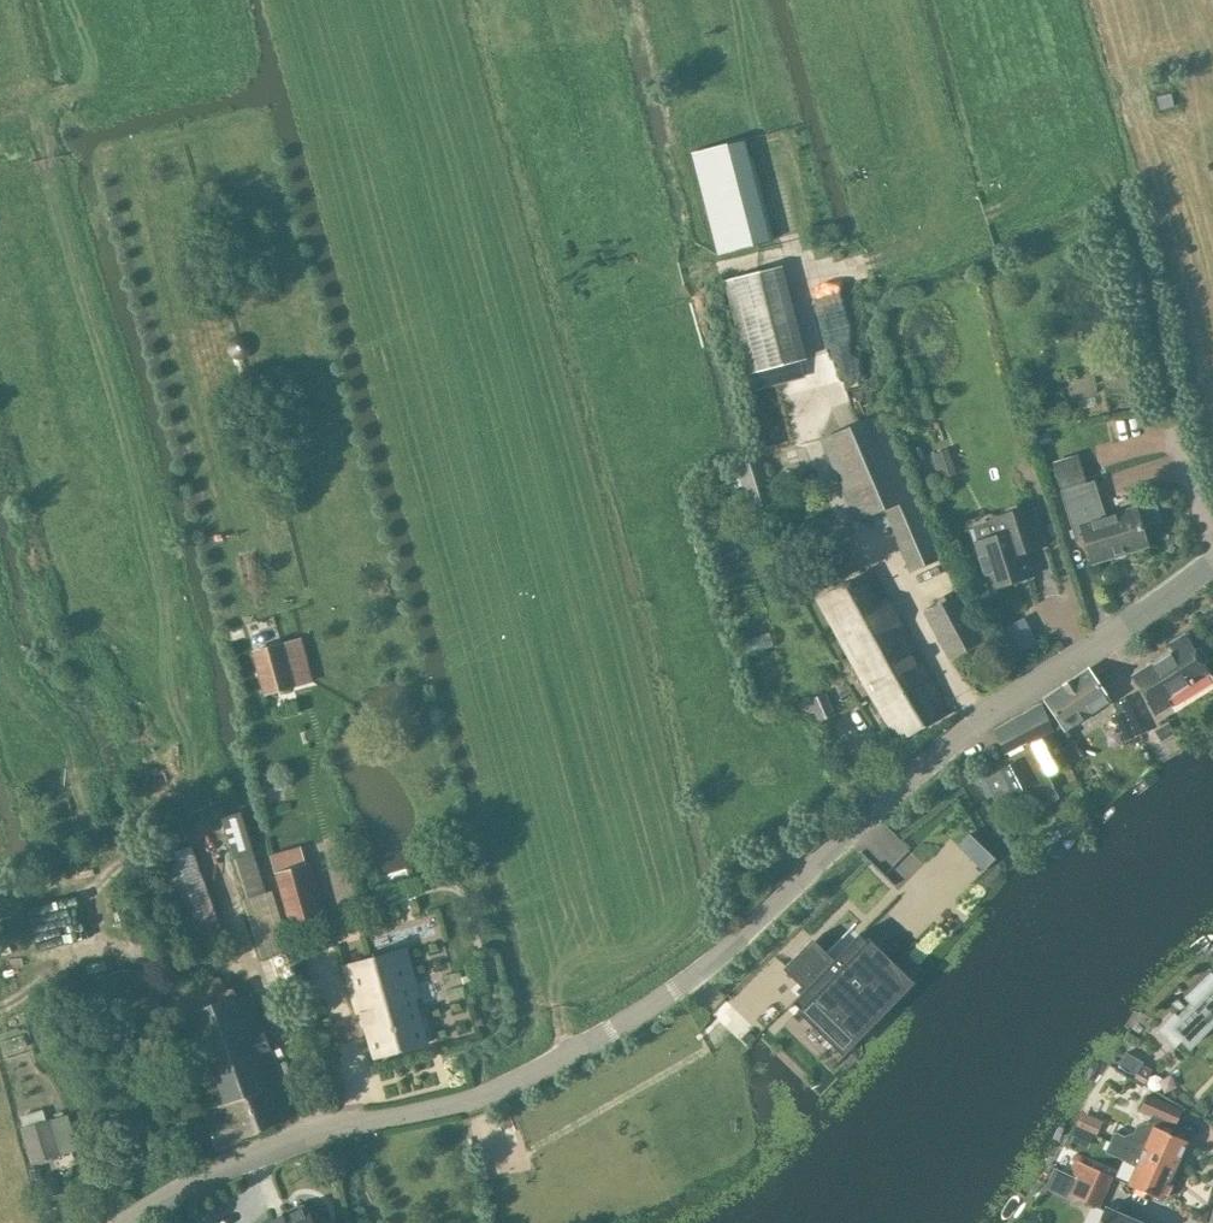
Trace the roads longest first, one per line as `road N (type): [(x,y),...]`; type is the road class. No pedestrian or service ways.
road 1 (tertiary): [(134,1222),(278,1149),(445,1114),(626,1028),(711,964),(952,740),(1212,563)]

